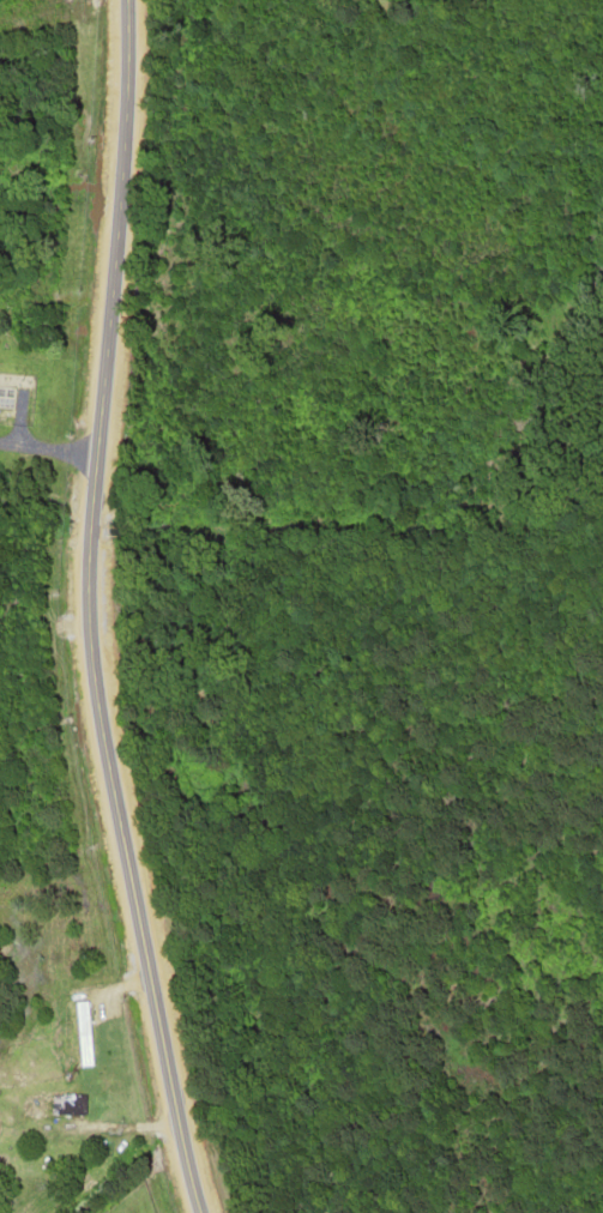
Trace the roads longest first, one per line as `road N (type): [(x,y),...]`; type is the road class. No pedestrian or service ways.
road 1 (tertiary): [(195,1212),(86,660),(83,548)]
road 2 (tertiary): [(85,511),(111,241),(121,0)]

